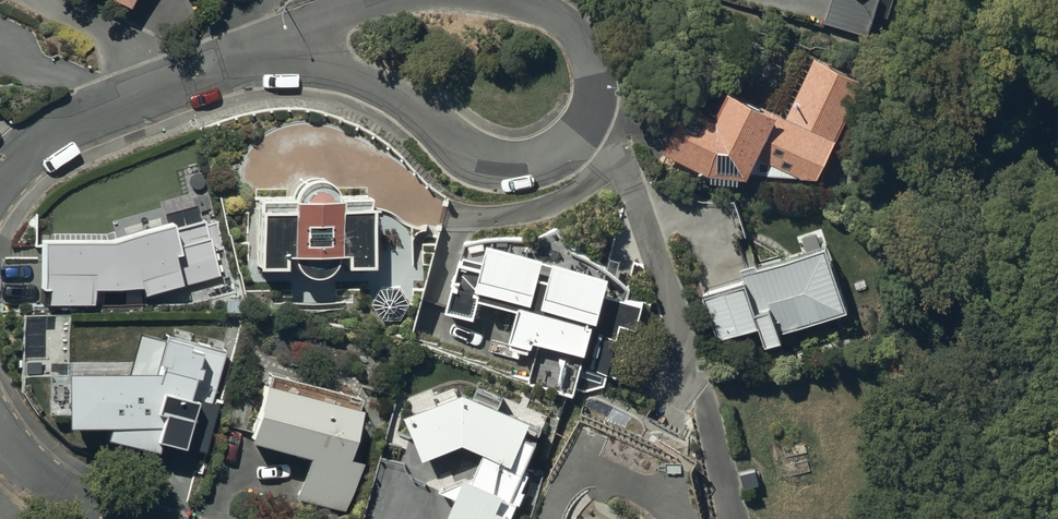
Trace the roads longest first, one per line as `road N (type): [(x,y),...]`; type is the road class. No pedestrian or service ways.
road 1 (residential): [(503,0),(565,31),(594,85),(584,130),(555,157),(497,160),(366,79)]
road 2 (residential): [(0,182),(50,139),(270,50)]
road 3 (residential): [(270,50),(401,0)]
road 4 (residential): [(109,518),(22,469),(0,438)]

